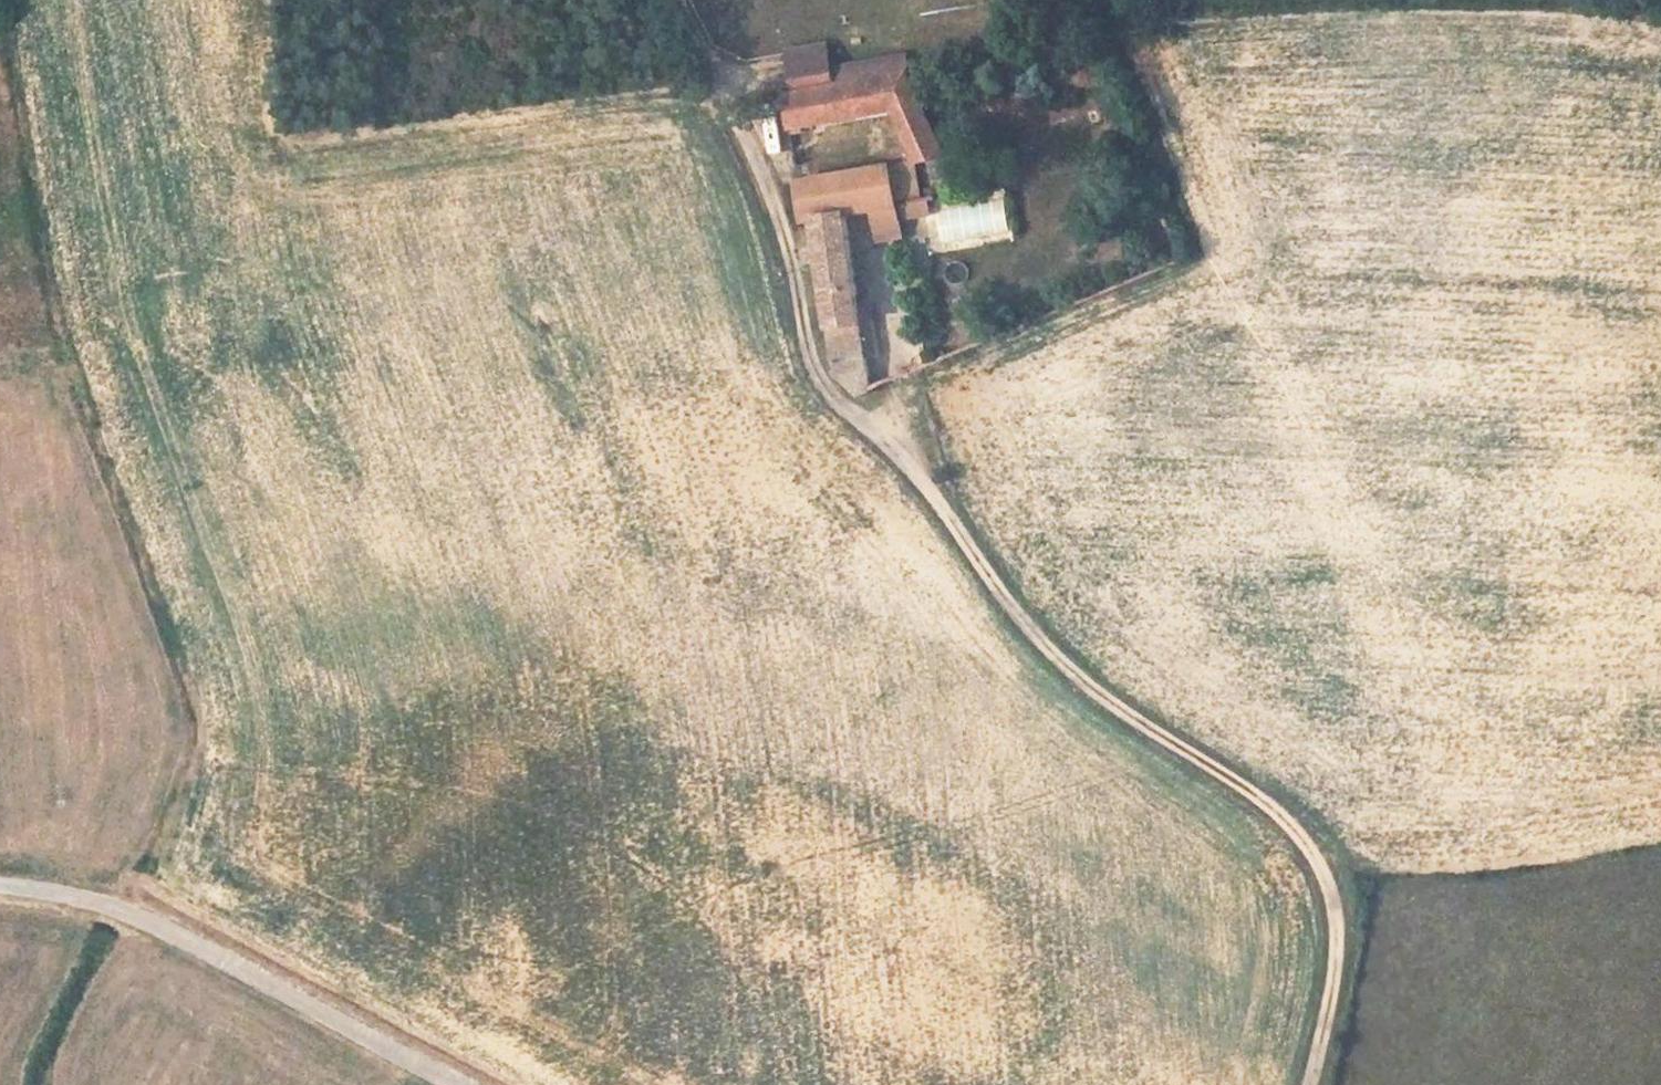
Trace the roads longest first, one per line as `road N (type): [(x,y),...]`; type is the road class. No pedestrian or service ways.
road 1 (track): [(1310,1084),(1337,988),(1339,916),(1306,848),(1266,806),(1112,709),(1023,630),(934,498),(819,383),(778,209),(680,0)]
road 2 (residential): [(0,891),(78,900),(170,936),(459,1084)]

